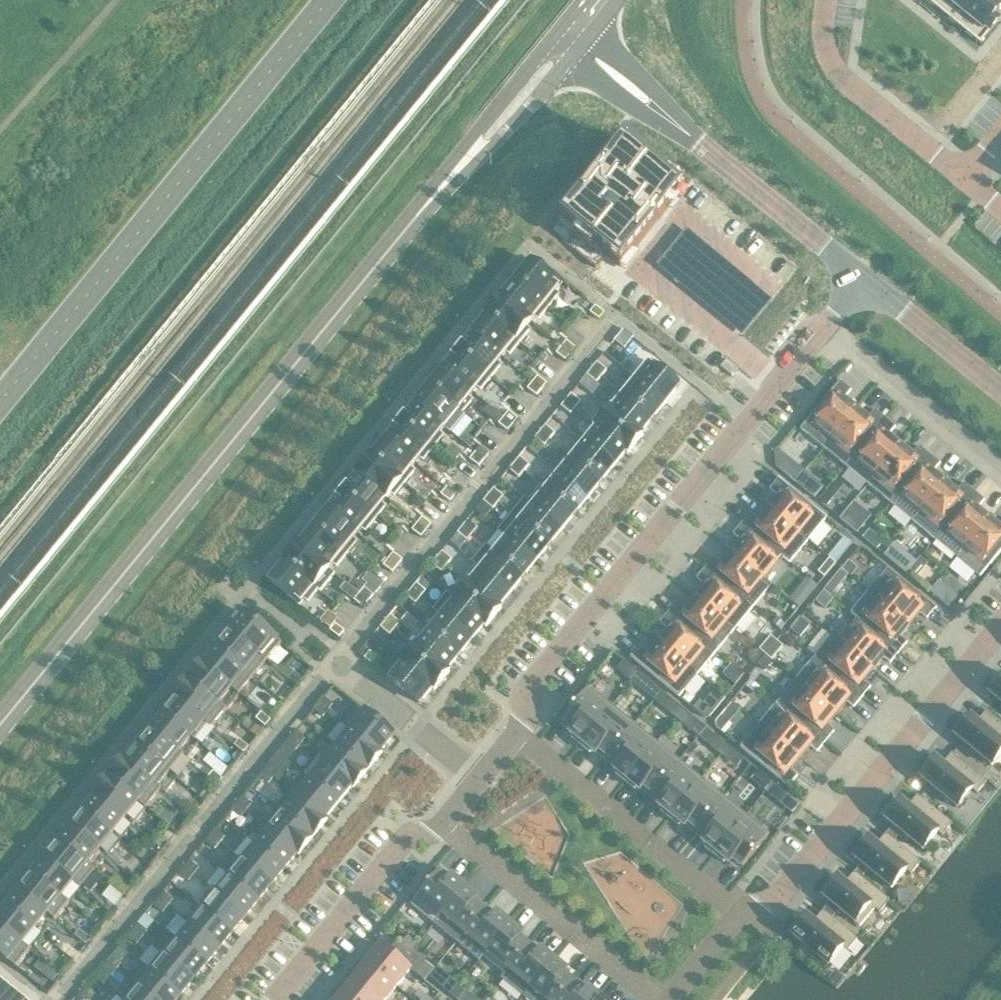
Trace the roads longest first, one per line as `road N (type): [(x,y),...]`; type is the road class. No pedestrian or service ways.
road 1 (secondary): [(470,155),(0,725)]
road 2 (residential): [(827,323),(531,683),(515,733)]
road 3 (residential): [(64,996),(337,661)]
road 4 (residential): [(337,661),(610,328)]
road 5 (residential): [(742,915),(778,900),(1000,626)]
road 6 (residential): [(864,277),(571,33)]
road 7 (residential): [(742,915),(515,733)]
road 8 (residential): [(438,824),(658,999)]
road 9 (residential): [(438,824),(398,846),(272,999)]
road 10 (residential): [(961,179),(849,91),(823,46),(822,0)]
road 11 (residential): [(1000,468),(827,323)]
road 12 (residential): [(477,777),(337,661)]
road 13 (residential): [(1000,391),(864,277)]
road 14 (secondary): [(470,155),(538,97),(571,33)]
road 15 (secondary): [(571,33),(515,85),(470,155)]

